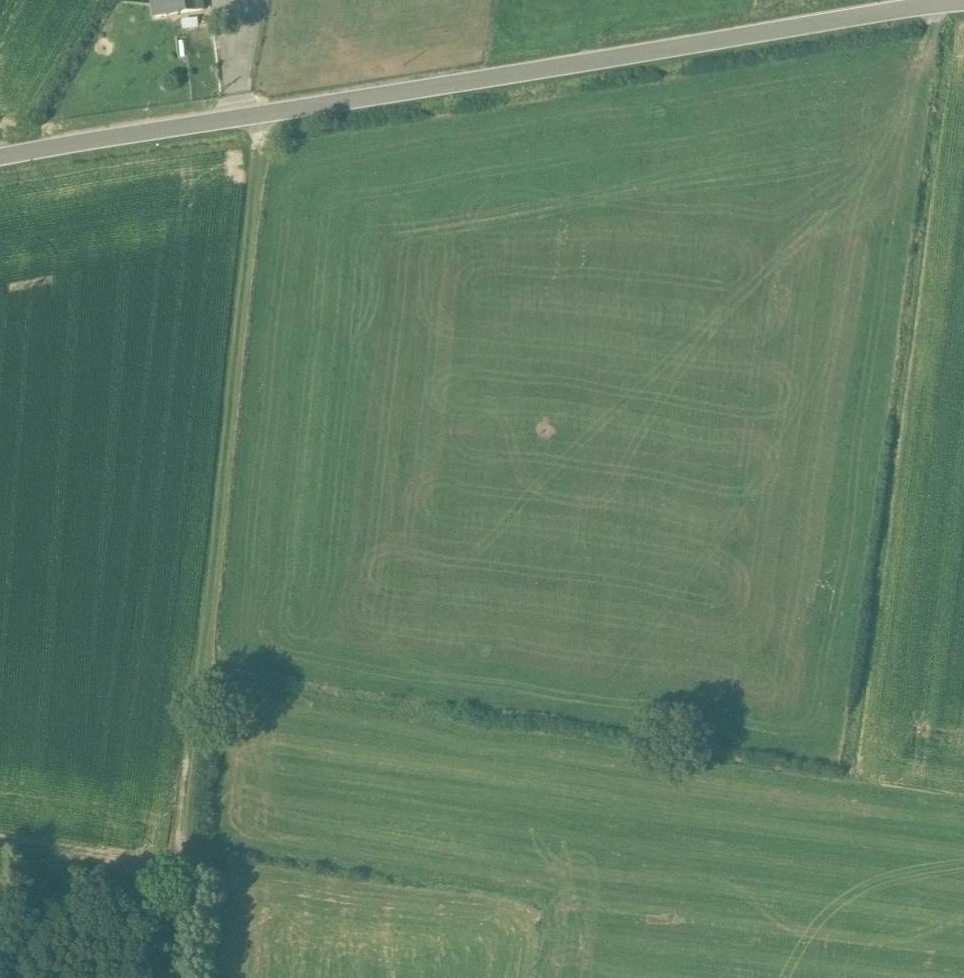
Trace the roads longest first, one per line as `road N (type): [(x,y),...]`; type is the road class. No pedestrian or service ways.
road 1 (unclassified): [(0,162),(963,0)]

